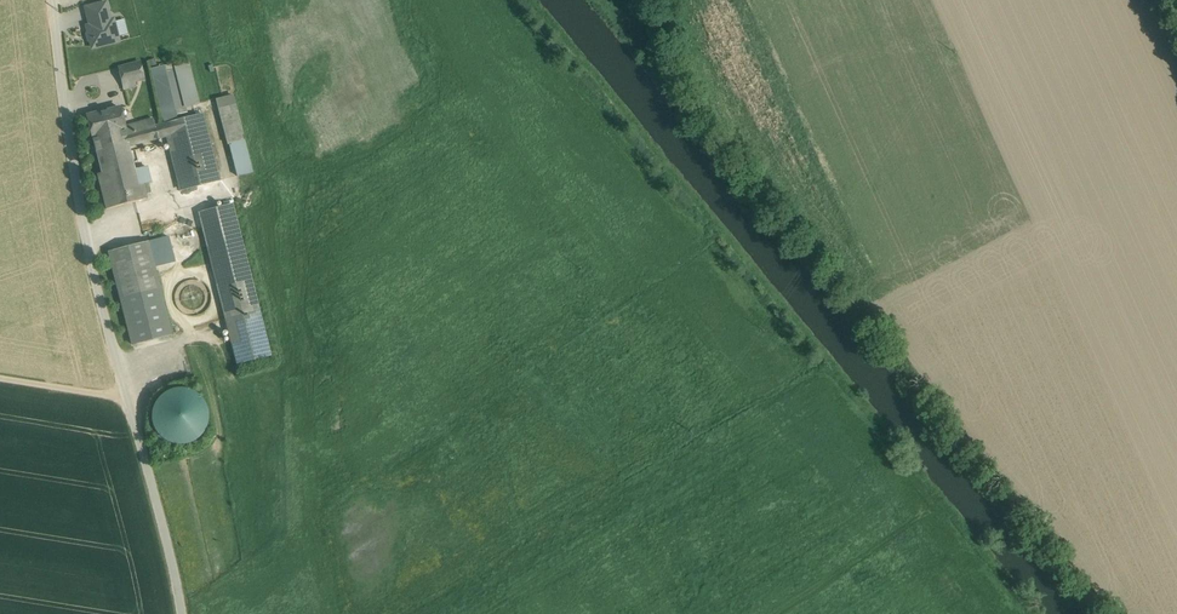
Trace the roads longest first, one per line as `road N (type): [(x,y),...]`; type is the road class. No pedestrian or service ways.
road 1 (unclassified): [(181,613),(90,260),(51,0)]
road 2 (track): [(0,378),(126,397)]

